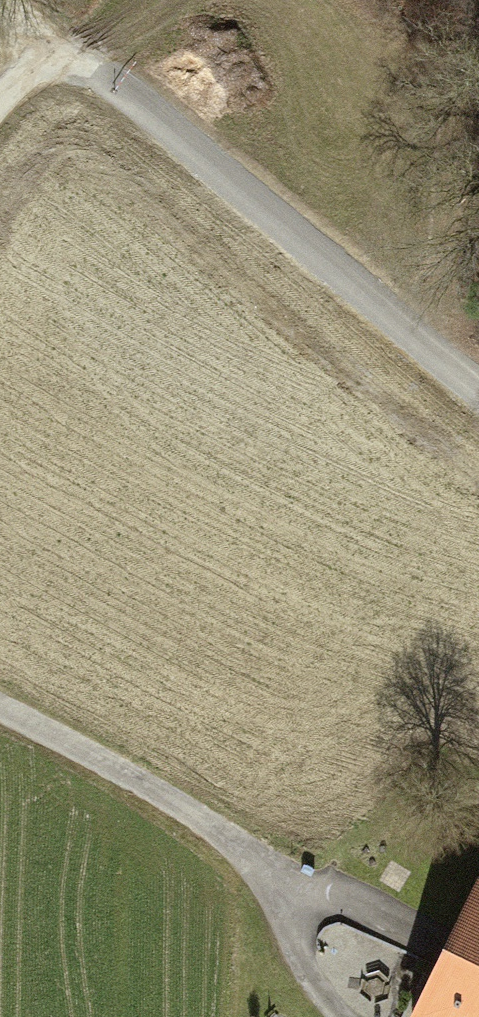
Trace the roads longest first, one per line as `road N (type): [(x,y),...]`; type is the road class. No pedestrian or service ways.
road 1 (track): [(0,4),(478,386)]
road 2 (track): [(0,708),(295,880),(437,942)]
road 3 (track): [(441,357),(478,1)]
road 4 (track): [(237,849),(339,1016)]

